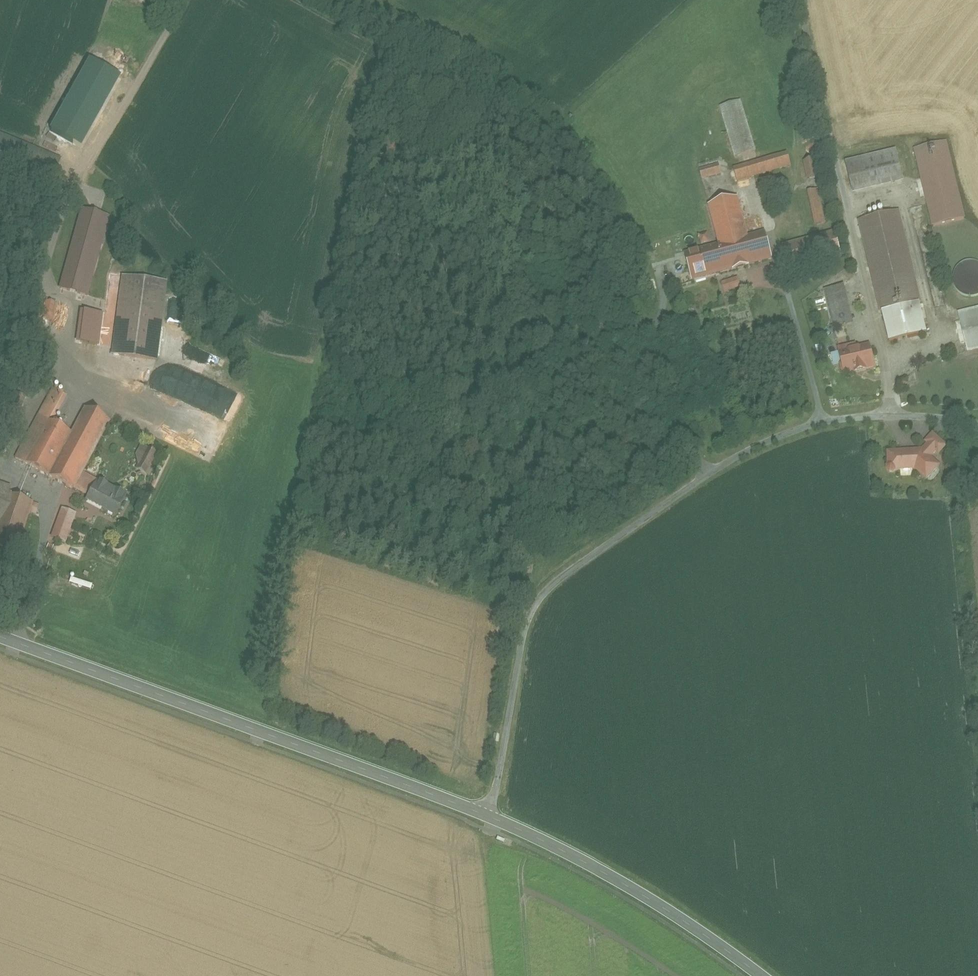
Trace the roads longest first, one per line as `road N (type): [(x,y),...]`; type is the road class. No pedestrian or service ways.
road 1 (unclassified): [(489,817),(526,622),(559,580),(729,461),(791,433),(848,418),(977,424)]
road 2 (tertiary): [(0,634),(489,817)]
road 3 (track): [(800,0),(891,416)]
road 4 (tertiary): [(489,817),(693,924),(760,975)]
road 5 (track): [(186,0),(77,185)]

